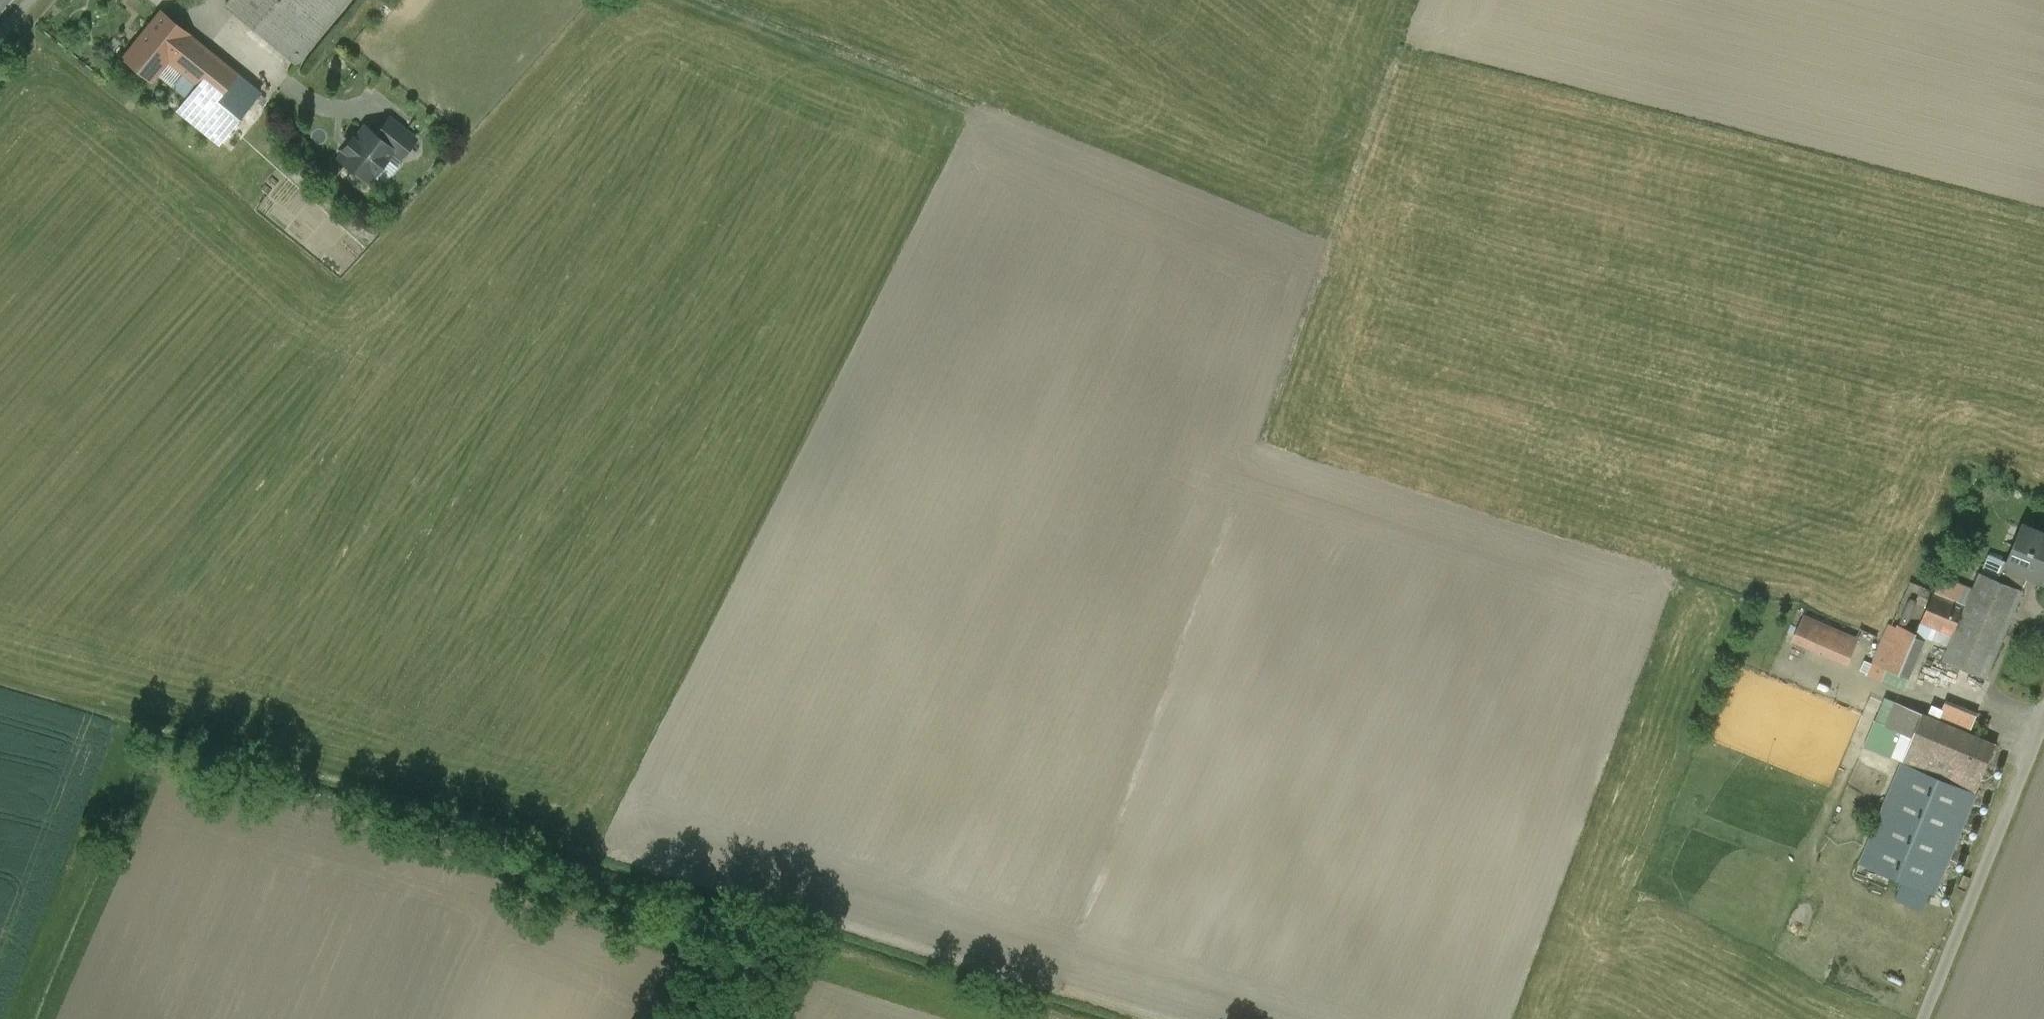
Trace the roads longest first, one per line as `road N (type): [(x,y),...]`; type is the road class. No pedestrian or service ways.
road 1 (unclassified): [(2043,722),(1923,1018)]

